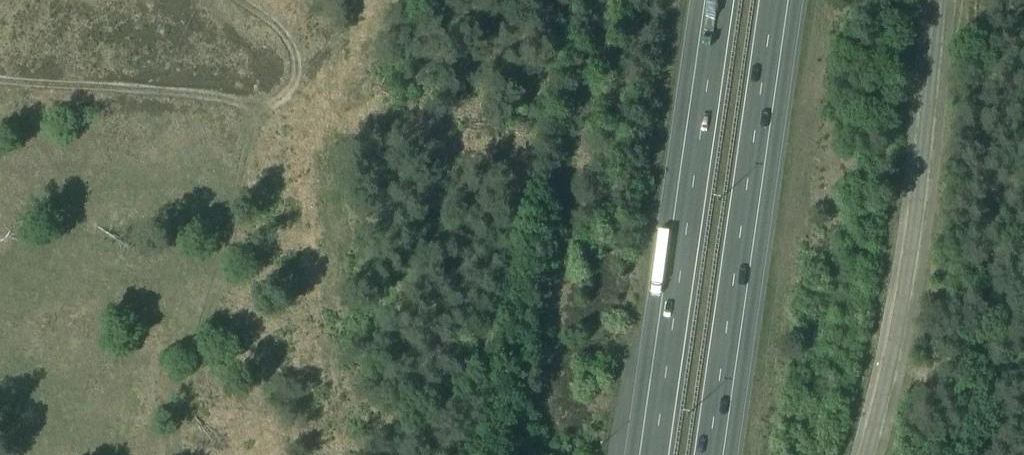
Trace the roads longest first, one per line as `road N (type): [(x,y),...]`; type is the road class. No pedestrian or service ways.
road 1 (unclassified): [(866,454),(904,288),(937,0)]
road 2 (motorway): [(713,454),(780,0)]
road 3 (motorway): [(713,0),(649,454)]
road 4 (track): [(262,110),(171,454)]
road 5 (track): [(0,82),(198,94),(262,110)]
road 6 (track): [(237,0),(278,28),(295,67),(289,93),(262,110)]

